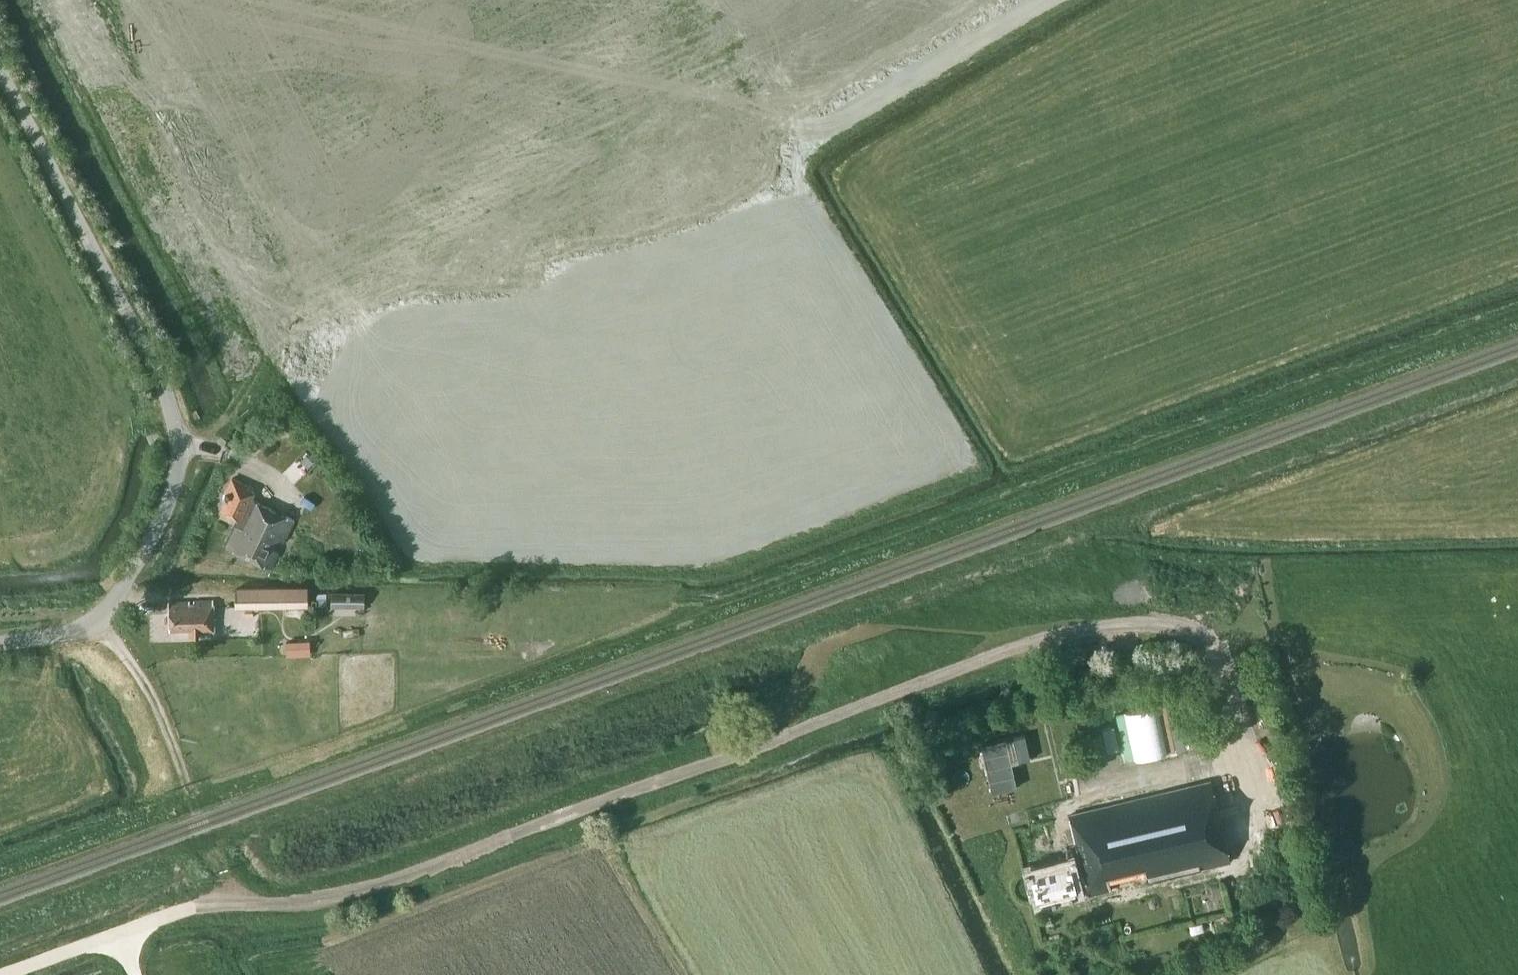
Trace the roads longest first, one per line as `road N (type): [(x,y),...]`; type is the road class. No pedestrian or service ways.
road 1 (unclassified): [(0,643),(69,631),(106,611),(165,507),(179,456),(157,367),(0,66)]

